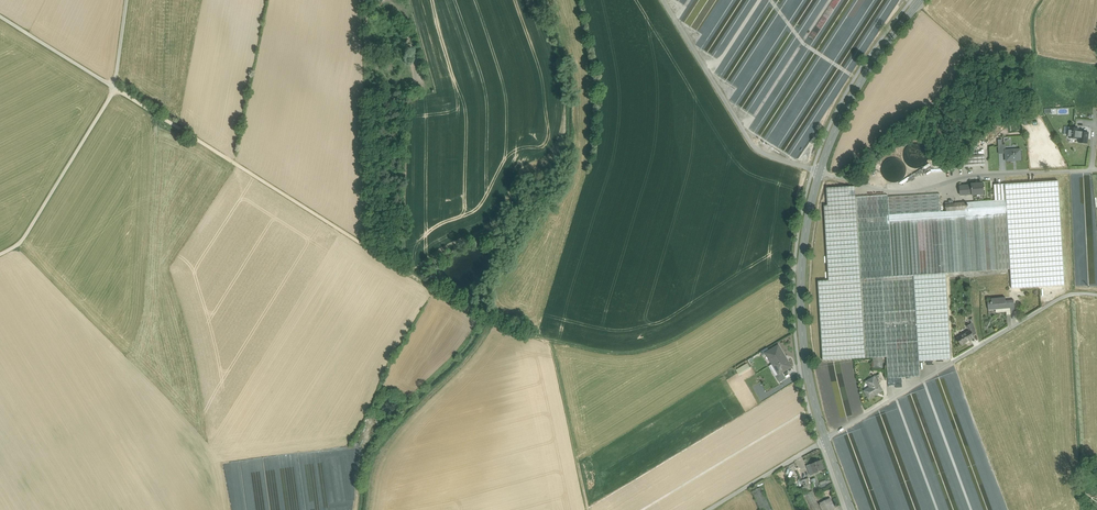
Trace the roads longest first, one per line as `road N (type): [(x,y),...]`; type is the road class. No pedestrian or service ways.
road 1 (track): [(114,87),(435,291),(529,335),(602,351),(652,348),(802,263)]
road 2 (track): [(1096,295),(1066,296),(709,509)]
road 3 (tertiary): [(820,172),(806,229),(803,329),(813,398),(851,509)]
road 4 (unclassified): [(820,172),(901,192),(972,176),(1096,170)]
road 5 (track): [(0,254),(19,244),(114,87)]
road 6 (tertiary): [(921,0),(853,95),(820,172)]

